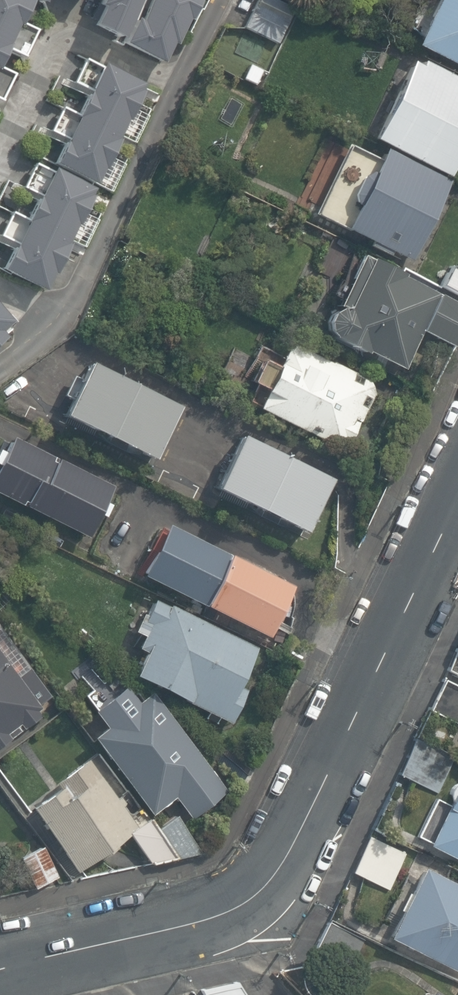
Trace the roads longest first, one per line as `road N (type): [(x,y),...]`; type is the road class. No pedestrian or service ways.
road 1 (tertiary): [(0,969),(200,923),(265,888),(288,857),(457,509)]
road 2 (residential): [(0,371),(73,308),(220,0)]

